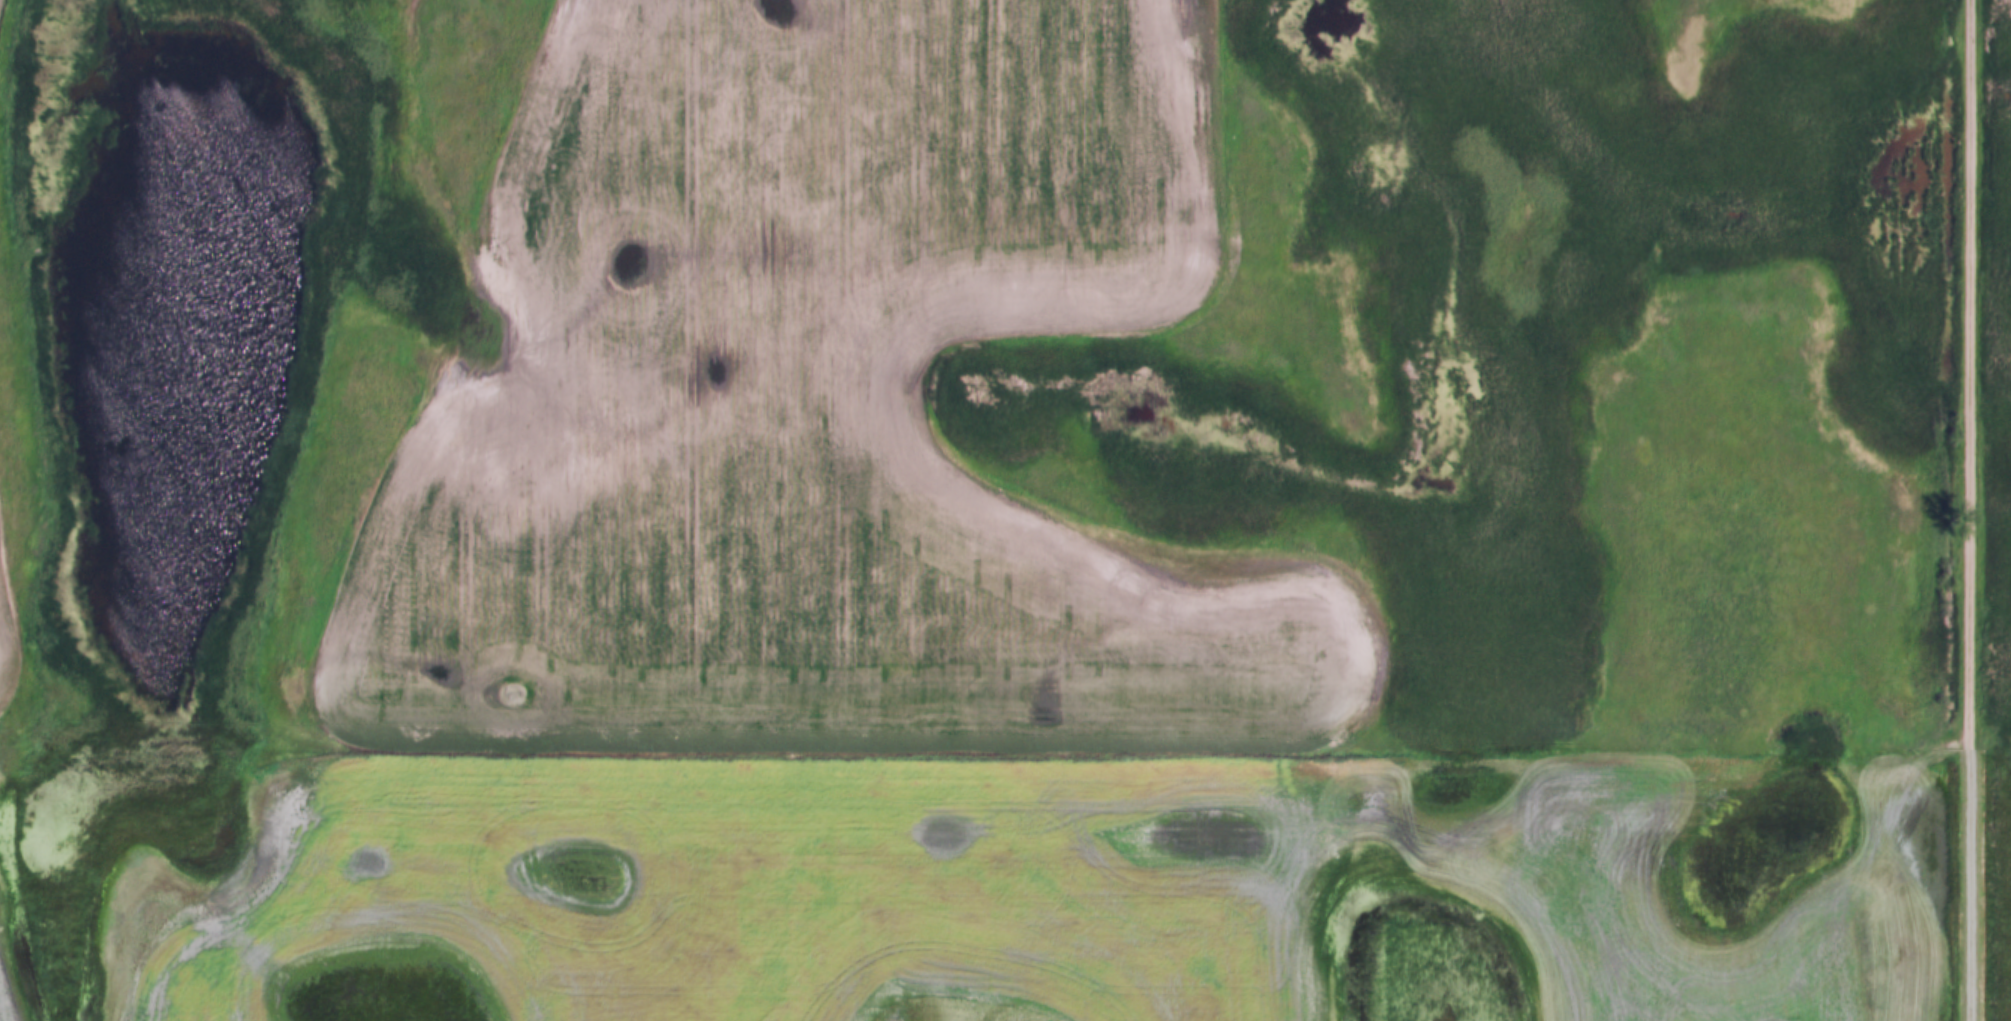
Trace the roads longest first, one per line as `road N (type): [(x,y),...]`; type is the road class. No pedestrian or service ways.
road 1 (track): [(1973,1020),(1971,0)]

